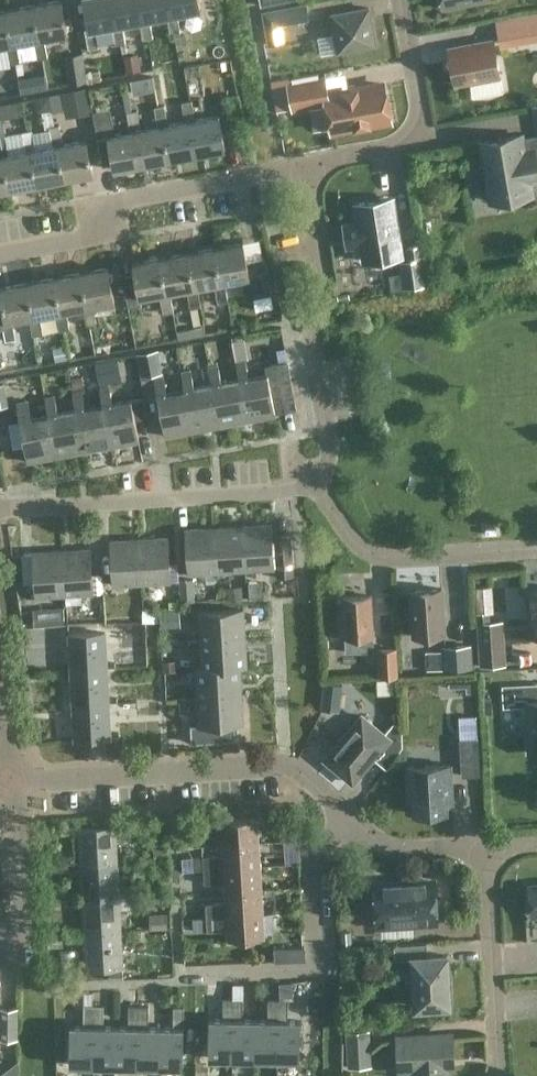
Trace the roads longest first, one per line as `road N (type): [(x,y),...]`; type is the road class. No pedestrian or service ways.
road 1 (residential): [(354,819),(287,765),(12,779)]
road 2 (residential): [(0,256),(100,238),(128,206),(308,170)]
road 3 (residential): [(319,490),(329,459),(314,318),(325,279),(308,170)]
road 4 (residential): [(0,511),(319,490)]
road 5 (residential): [(178,981),(314,974),(310,863),(354,819)]
road 6 (residential): [(308,170),(386,154),(410,141),(422,120),(399,0)]
road 7 (residential): [(536,556),(397,567),(364,553),(319,490)]
road 8 (residential): [(496,1075),(484,845)]
road 9 (residential): [(23,935),(12,779)]
road 10 (residential): [(354,819),(402,851),(484,845)]

